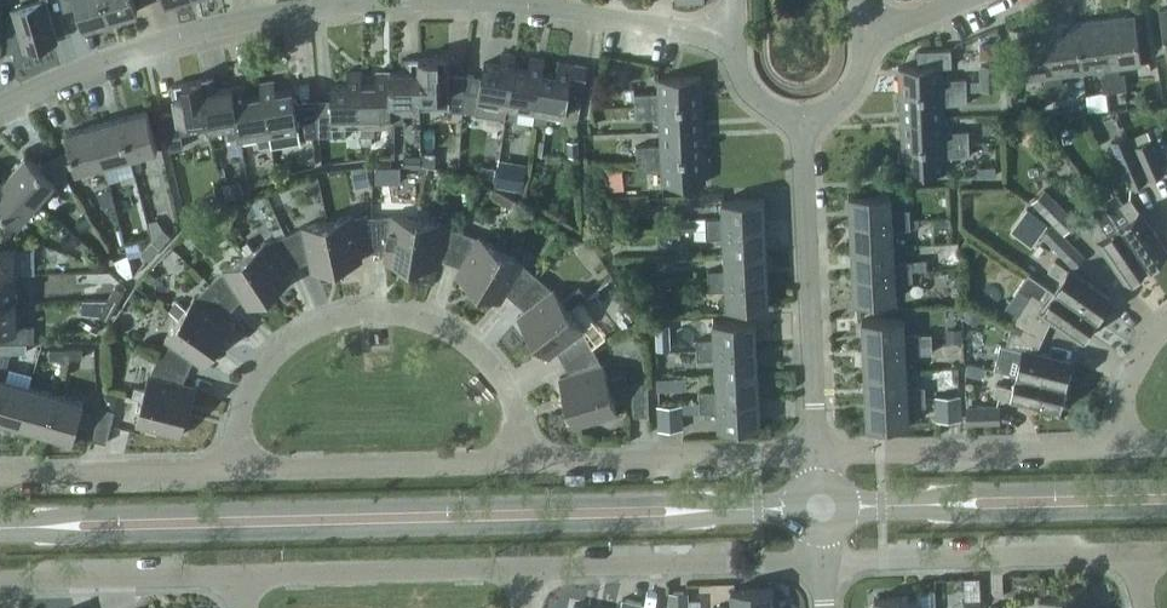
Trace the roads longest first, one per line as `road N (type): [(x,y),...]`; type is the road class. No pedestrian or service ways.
road 1 (tertiary): [(821,508),(0,528)]
road 2 (residential): [(234,468),(251,387),(298,336),(396,314),(453,330),(501,376),(523,427),(521,463)]
road 3 (residential): [(726,42),(537,16),(346,7)]
road 4 (residential): [(346,7),(90,69),(0,111)]
road 5 (tertiary): [(1166,499),(821,508)]
road 6 (residential): [(819,453),(806,136)]
road 7 (residential): [(1135,558),(823,563)]
road 8 (residential): [(819,453),(1120,449)]
road 9 (residential): [(521,463),(819,453)]
road 10 (residential): [(823,563),(526,569)]
road 11 (residential): [(526,569),(237,577)]
road 12 (residential): [(234,468),(521,463)]
road 13 (residential): [(237,577),(0,584)]
road 14 (residential): [(0,475),(234,468)]
road 15 (residential): [(806,136),(742,96),(726,42)]
road 16 (residential): [(1120,449),(1123,403),(1149,351),(1166,334)]
road 17 (residential): [(866,38),(855,93),(806,136)]

